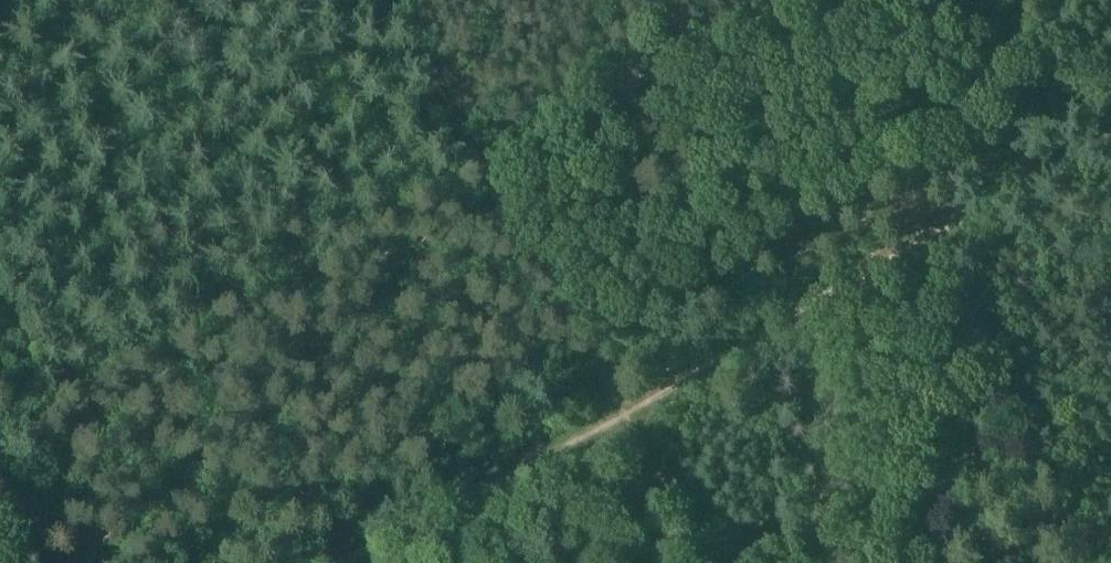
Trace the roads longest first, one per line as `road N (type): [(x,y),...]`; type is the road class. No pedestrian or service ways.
road 1 (track): [(1110,135),(624,414),(330,562)]
road 2 (track): [(394,0),(706,562)]

